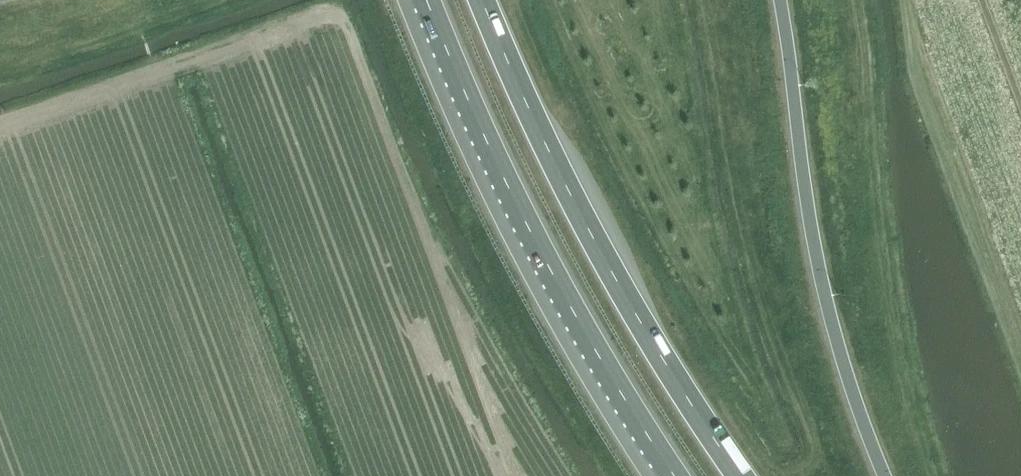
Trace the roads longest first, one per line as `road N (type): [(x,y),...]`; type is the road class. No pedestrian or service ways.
road 1 (trunk): [(740,475),(606,261),(483,0)]
road 2 (trunk): [(426,0),(528,230),(672,475)]
road 3 (trunk): [(884,475),(821,282),(778,0)]

